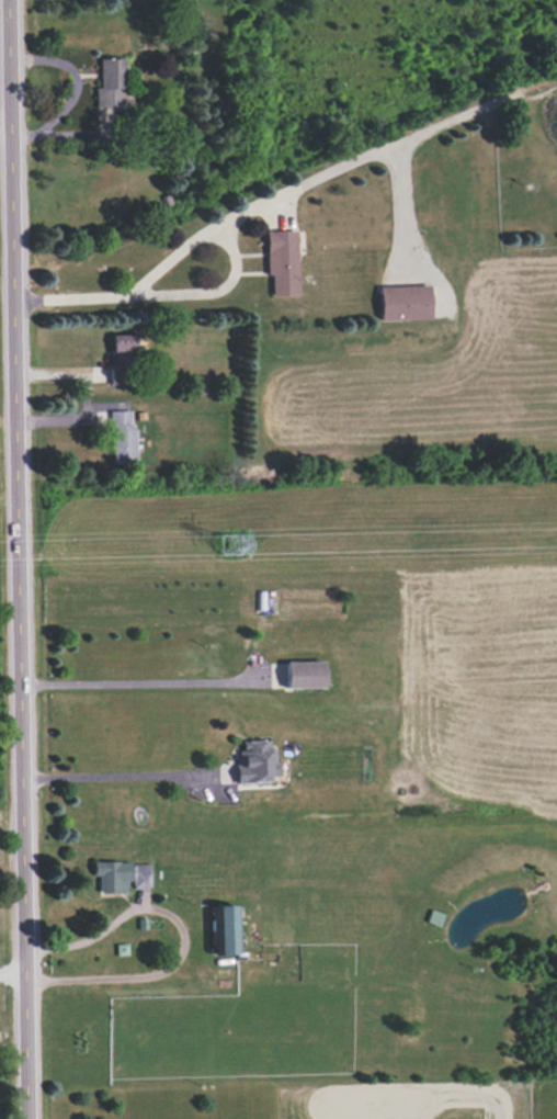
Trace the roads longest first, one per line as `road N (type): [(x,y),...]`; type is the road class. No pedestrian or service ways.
road 1 (tertiary): [(7,0),(29,1118)]

